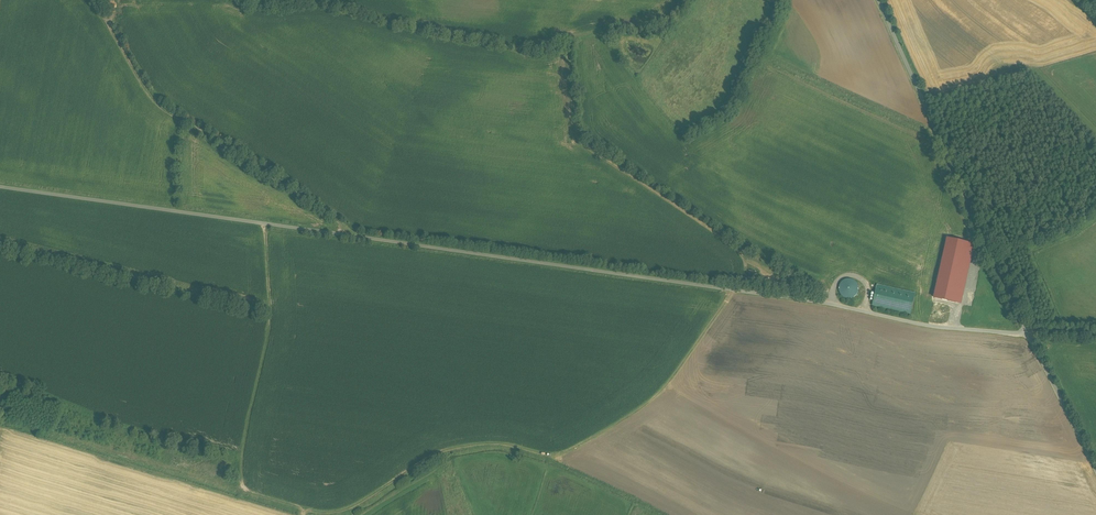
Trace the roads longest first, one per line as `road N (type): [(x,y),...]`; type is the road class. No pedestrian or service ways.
road 1 (unclassified): [(1031,335),(0,175)]
road 2 (unclassified): [(878,0),(1031,335)]
road 3 (unclassified): [(1095,466),(1031,335)]

